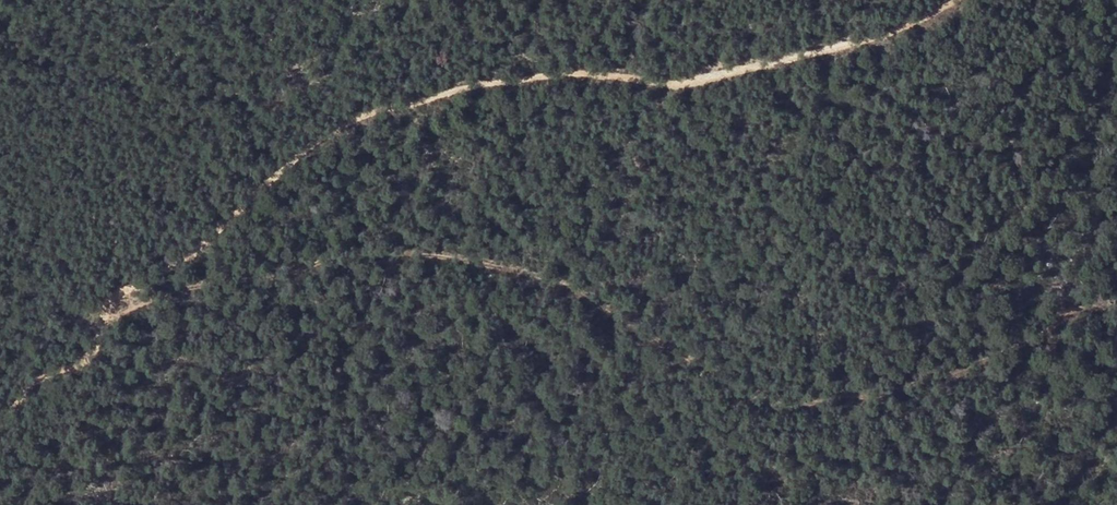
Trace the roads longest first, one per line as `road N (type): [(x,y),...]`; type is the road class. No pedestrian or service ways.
road 1 (track): [(105,303),(107,323),(185,289),(270,284),(361,252),(482,259),(570,288),(726,382),(795,401),(900,390),(1076,312),(1116,318)]
road 2 (track): [(949,0),(933,14),(818,53),(676,84),(574,75),(494,83),(329,129),(215,234),(105,303)]
road 3 (track): [(105,303),(59,372),(0,411)]

